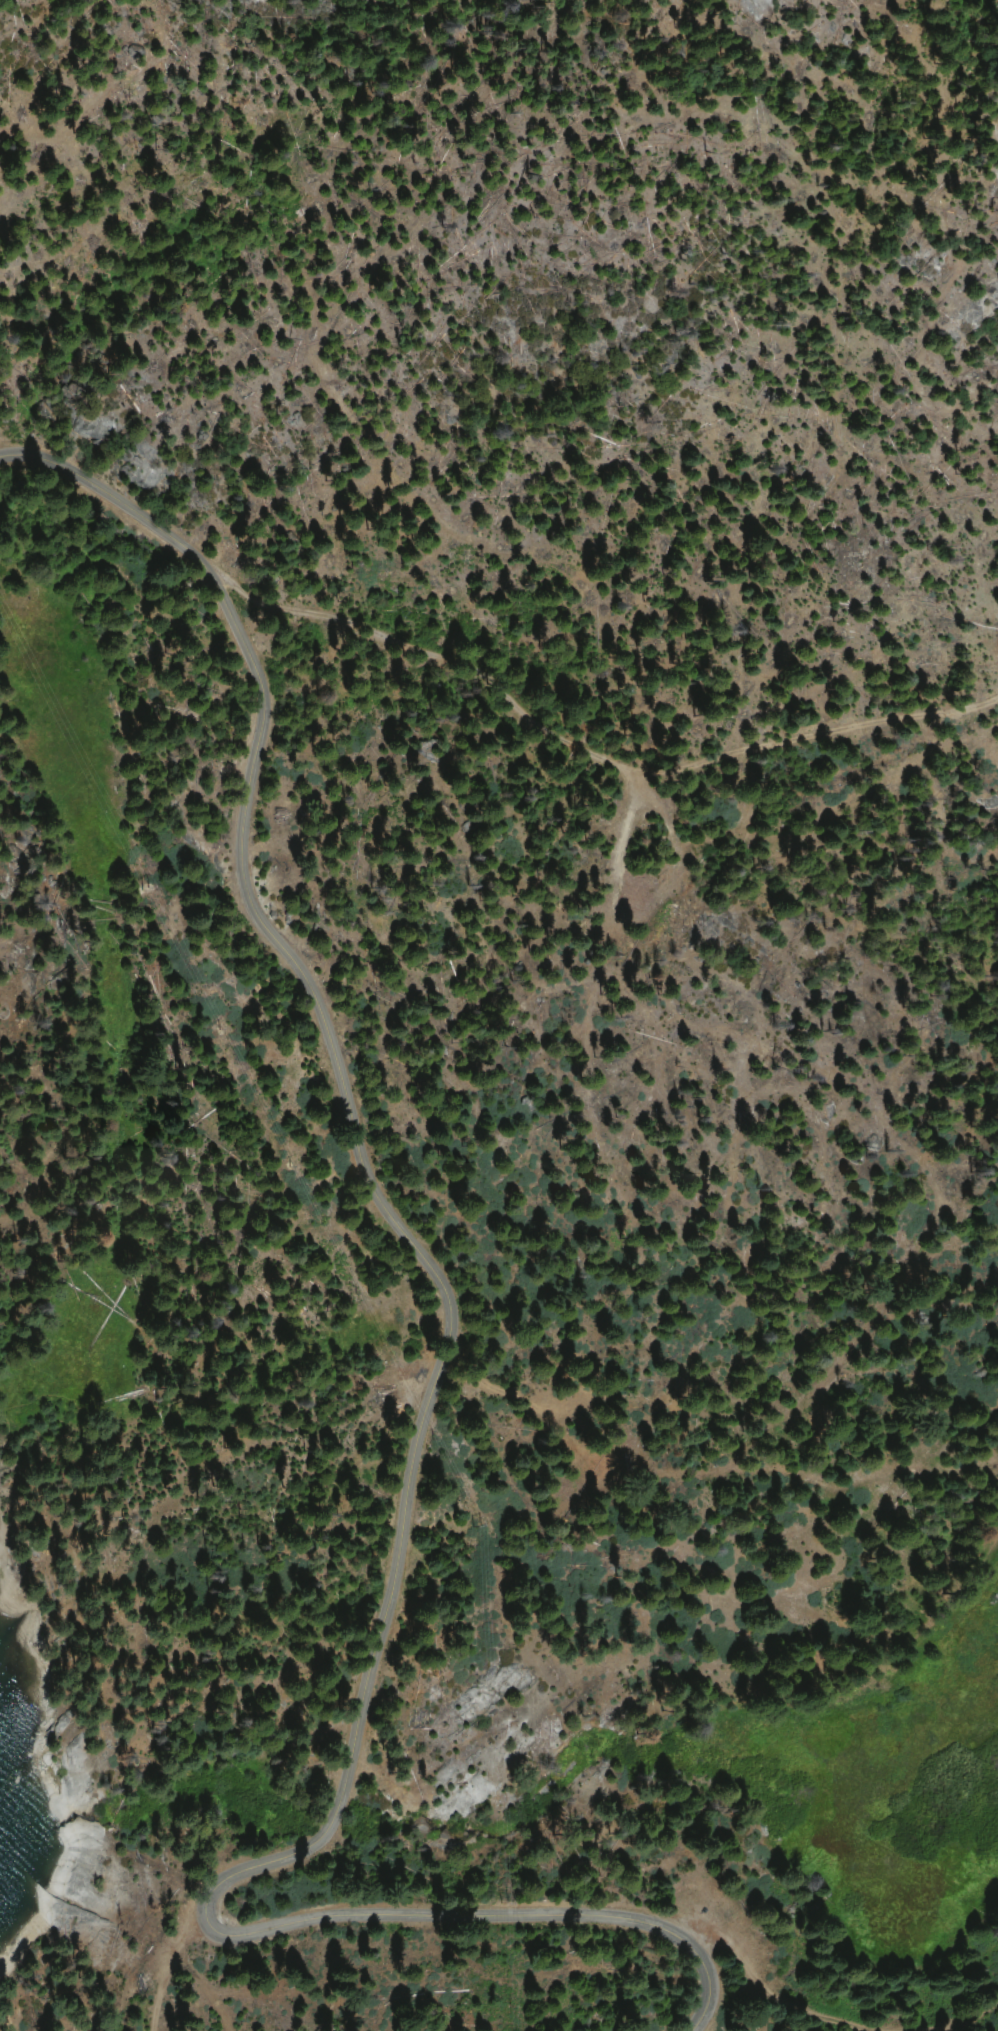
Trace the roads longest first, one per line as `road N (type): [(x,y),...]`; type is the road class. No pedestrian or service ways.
road 1 (residential): [(689,2030),(707,2009),(695,1946),(625,1915),(336,1912),(218,1934),(202,1911),(211,1878),(309,1844),(347,1792),(418,1430),(448,1343),(441,1284),(376,1194),(311,991),(241,896),(241,804),(264,712),(259,682),(211,575)]
road 2 (track): [(211,575),(438,655),(507,707),(631,771),(672,771),(738,742),(866,725),(997,694)]
road 3 (residential): [(211,575),(49,457),(0,451)]
road 4 (track): [(702,1978),(862,2030)]

